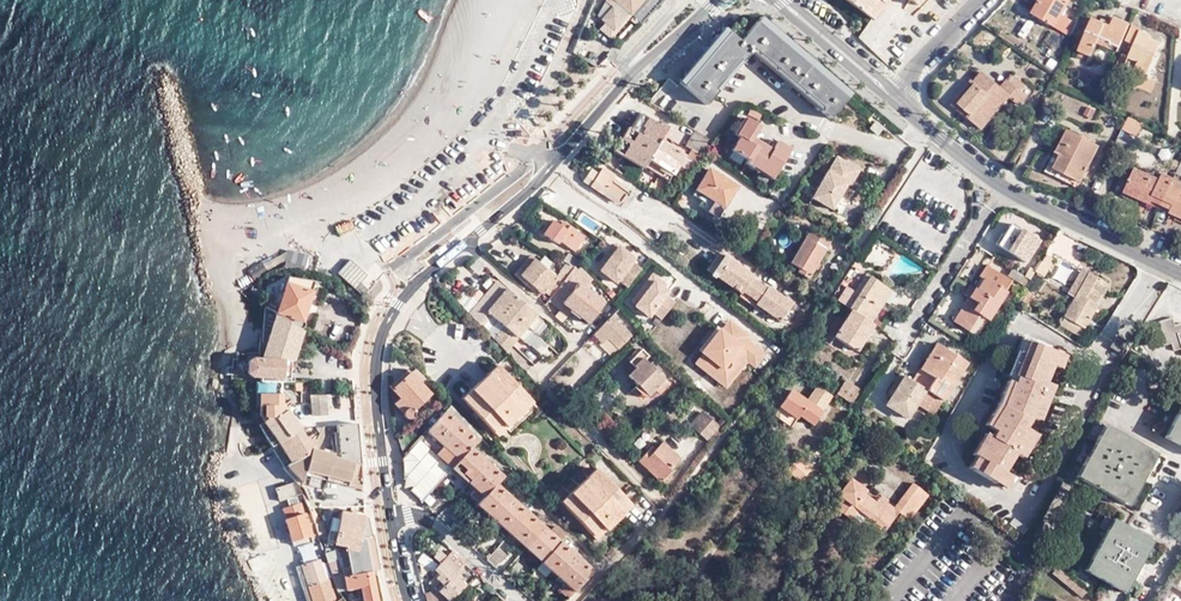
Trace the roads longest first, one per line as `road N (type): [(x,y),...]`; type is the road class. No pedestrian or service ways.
road 1 (secondary): [(716,0),(420,279),(382,330),(374,379),(392,521)]
road 2 (tertiary): [(895,97),(965,166),(1004,191),(1180,278)]
road 3 (residential): [(392,521),(431,527),(522,600)]
road 4 (tertiary): [(773,0),(895,97)]
road 5 (tertiary): [(895,97),(790,0)]
road 6 (residential): [(895,97),(987,0)]

